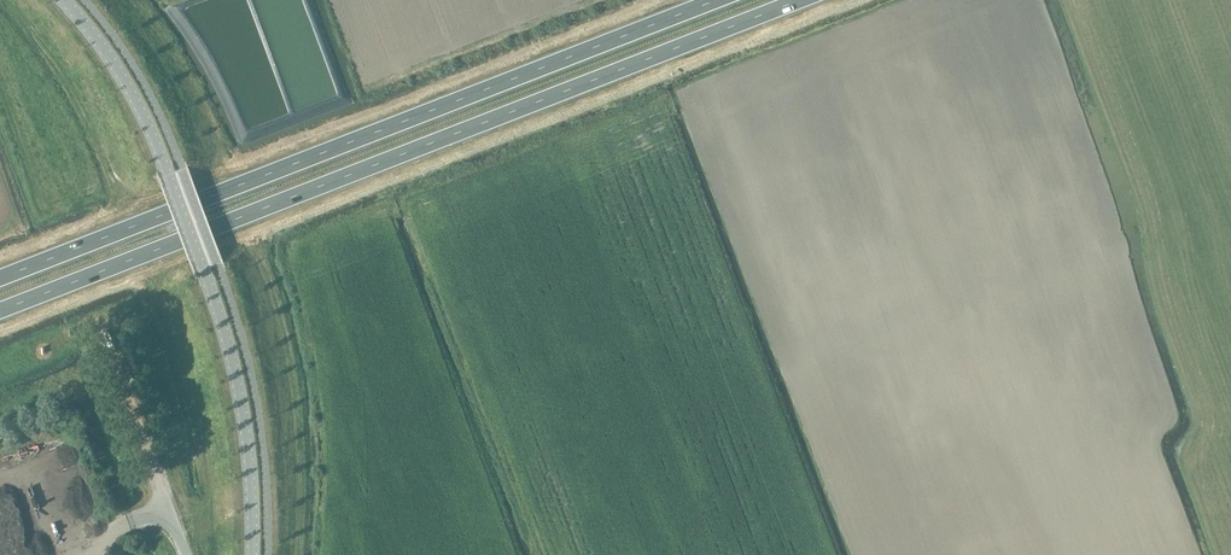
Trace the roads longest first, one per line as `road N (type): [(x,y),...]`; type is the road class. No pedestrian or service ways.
road 1 (trunk): [(0,311),(801,0)]
road 2 (trunk): [(718,0),(0,278)]
road 3 (tertiary): [(250,554),(238,395),(201,268),(137,107),(61,0)]
road 4 (track): [(170,509),(103,328)]

